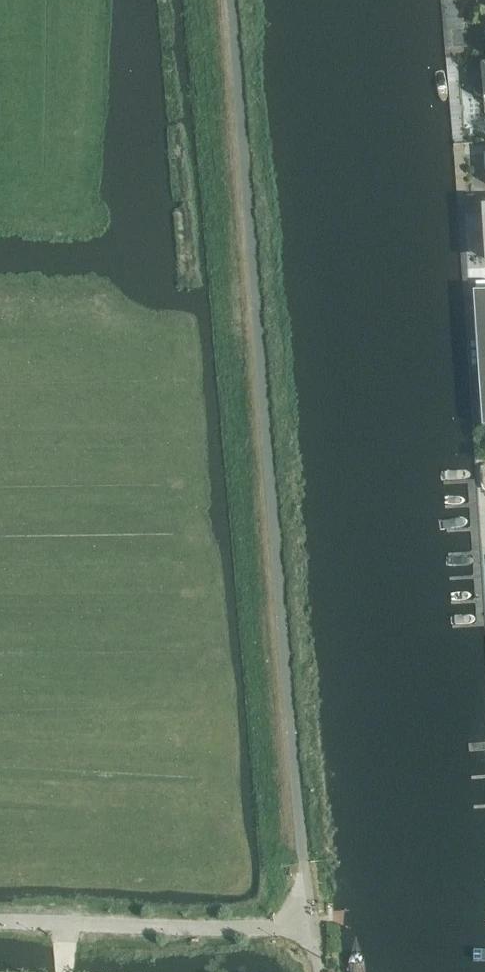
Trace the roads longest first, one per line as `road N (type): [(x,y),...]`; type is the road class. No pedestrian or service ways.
road 1 (unclassified): [(0,923),(232,929),(308,918)]

